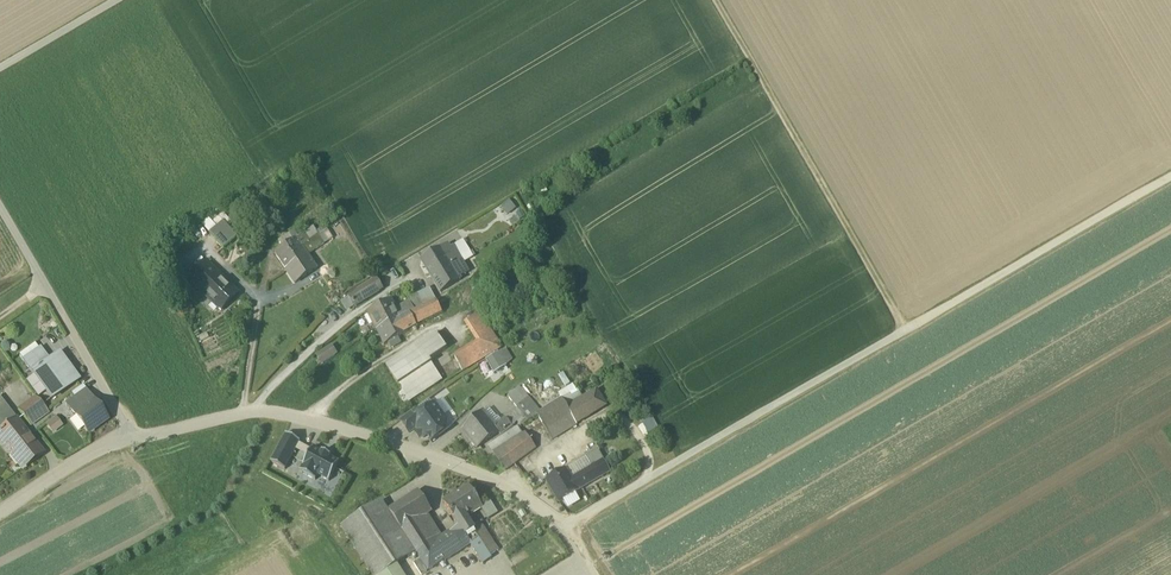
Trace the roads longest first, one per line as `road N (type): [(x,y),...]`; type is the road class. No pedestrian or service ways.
road 1 (track): [(596,574),(566,526),(1170,176)]
road 2 (residential): [(0,514),(104,446),(260,410),(361,433),(502,482),(566,526)]
road 3 (track): [(714,0),(906,330)]
road 4 (track): [(0,210),(133,439)]
road 5 (track): [(116,0),(0,68)]

